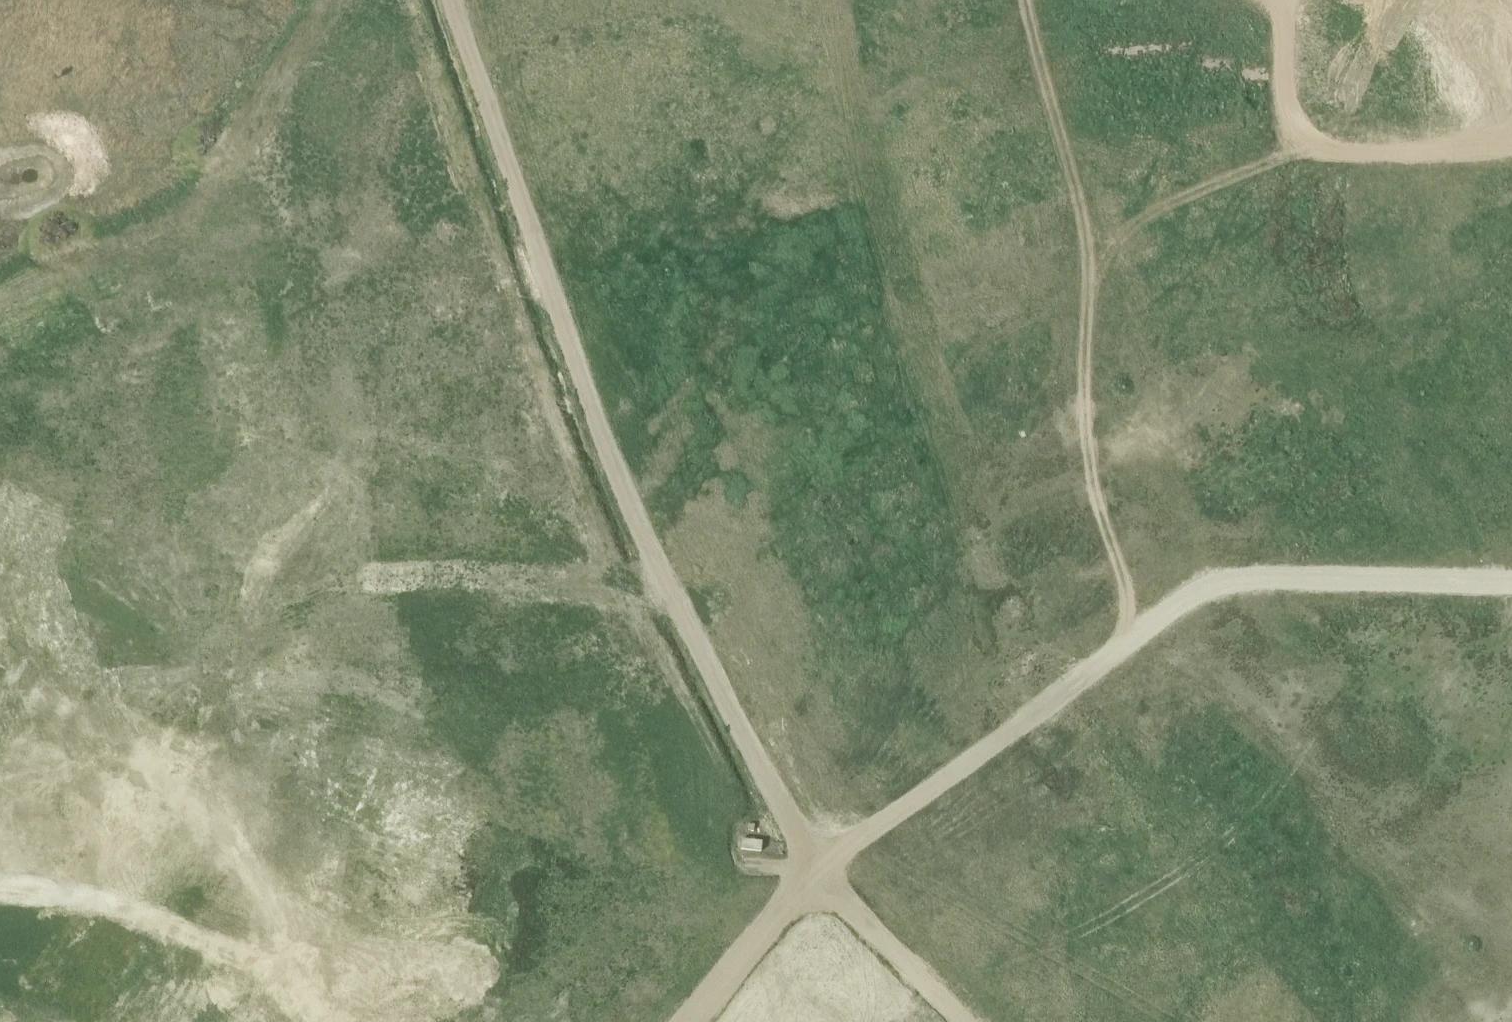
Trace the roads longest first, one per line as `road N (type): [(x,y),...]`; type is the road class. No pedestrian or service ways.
road 1 (track): [(684,1021),(817,864)]

